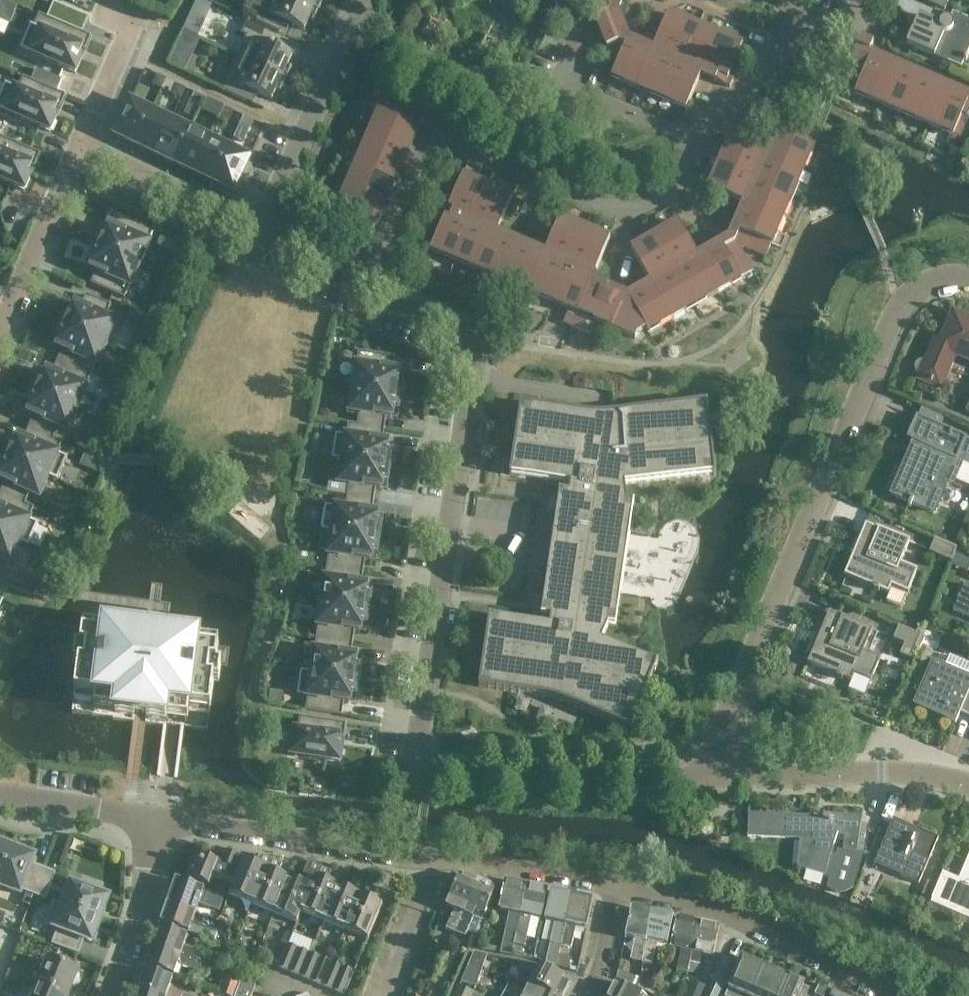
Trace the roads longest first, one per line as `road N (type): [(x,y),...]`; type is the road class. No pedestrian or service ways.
road 1 (residential): [(724,778),(565,781),(414,771),(471,380),(469,342),(365,285)]
road 2 (residential): [(724,778),(735,687),(902,312),(935,285),(968,283)]
road 3 (residential): [(150,818),(617,884)]
road 4 (residential): [(617,884),(747,923),(888,995)]
road 5 (residential): [(257,234),(367,0)]
road 6 (residential): [(968,789),(925,774),(724,778)]
road 7 (residential): [(365,285),(442,133),(508,158)]
road 8 (residential): [(508,158),(590,202),(634,209),(667,194),(696,138)]
road 9 (residential): [(696,138),(562,84),(508,158)]
road 10 (unknown): [(287,248),(202,428)]
road 11 (residential): [(77,151),(257,234)]
road 12 (residential): [(0,330),(77,151)]
road 13 (residential): [(104,995),(135,912),(150,818)]
road 14 (residential): [(110,0),(104,14),(132,26),(77,151)]
road 15 (residential): [(696,138),(725,101),(775,69),(799,3)]
road 16 (residential): [(0,795),(150,818)]

